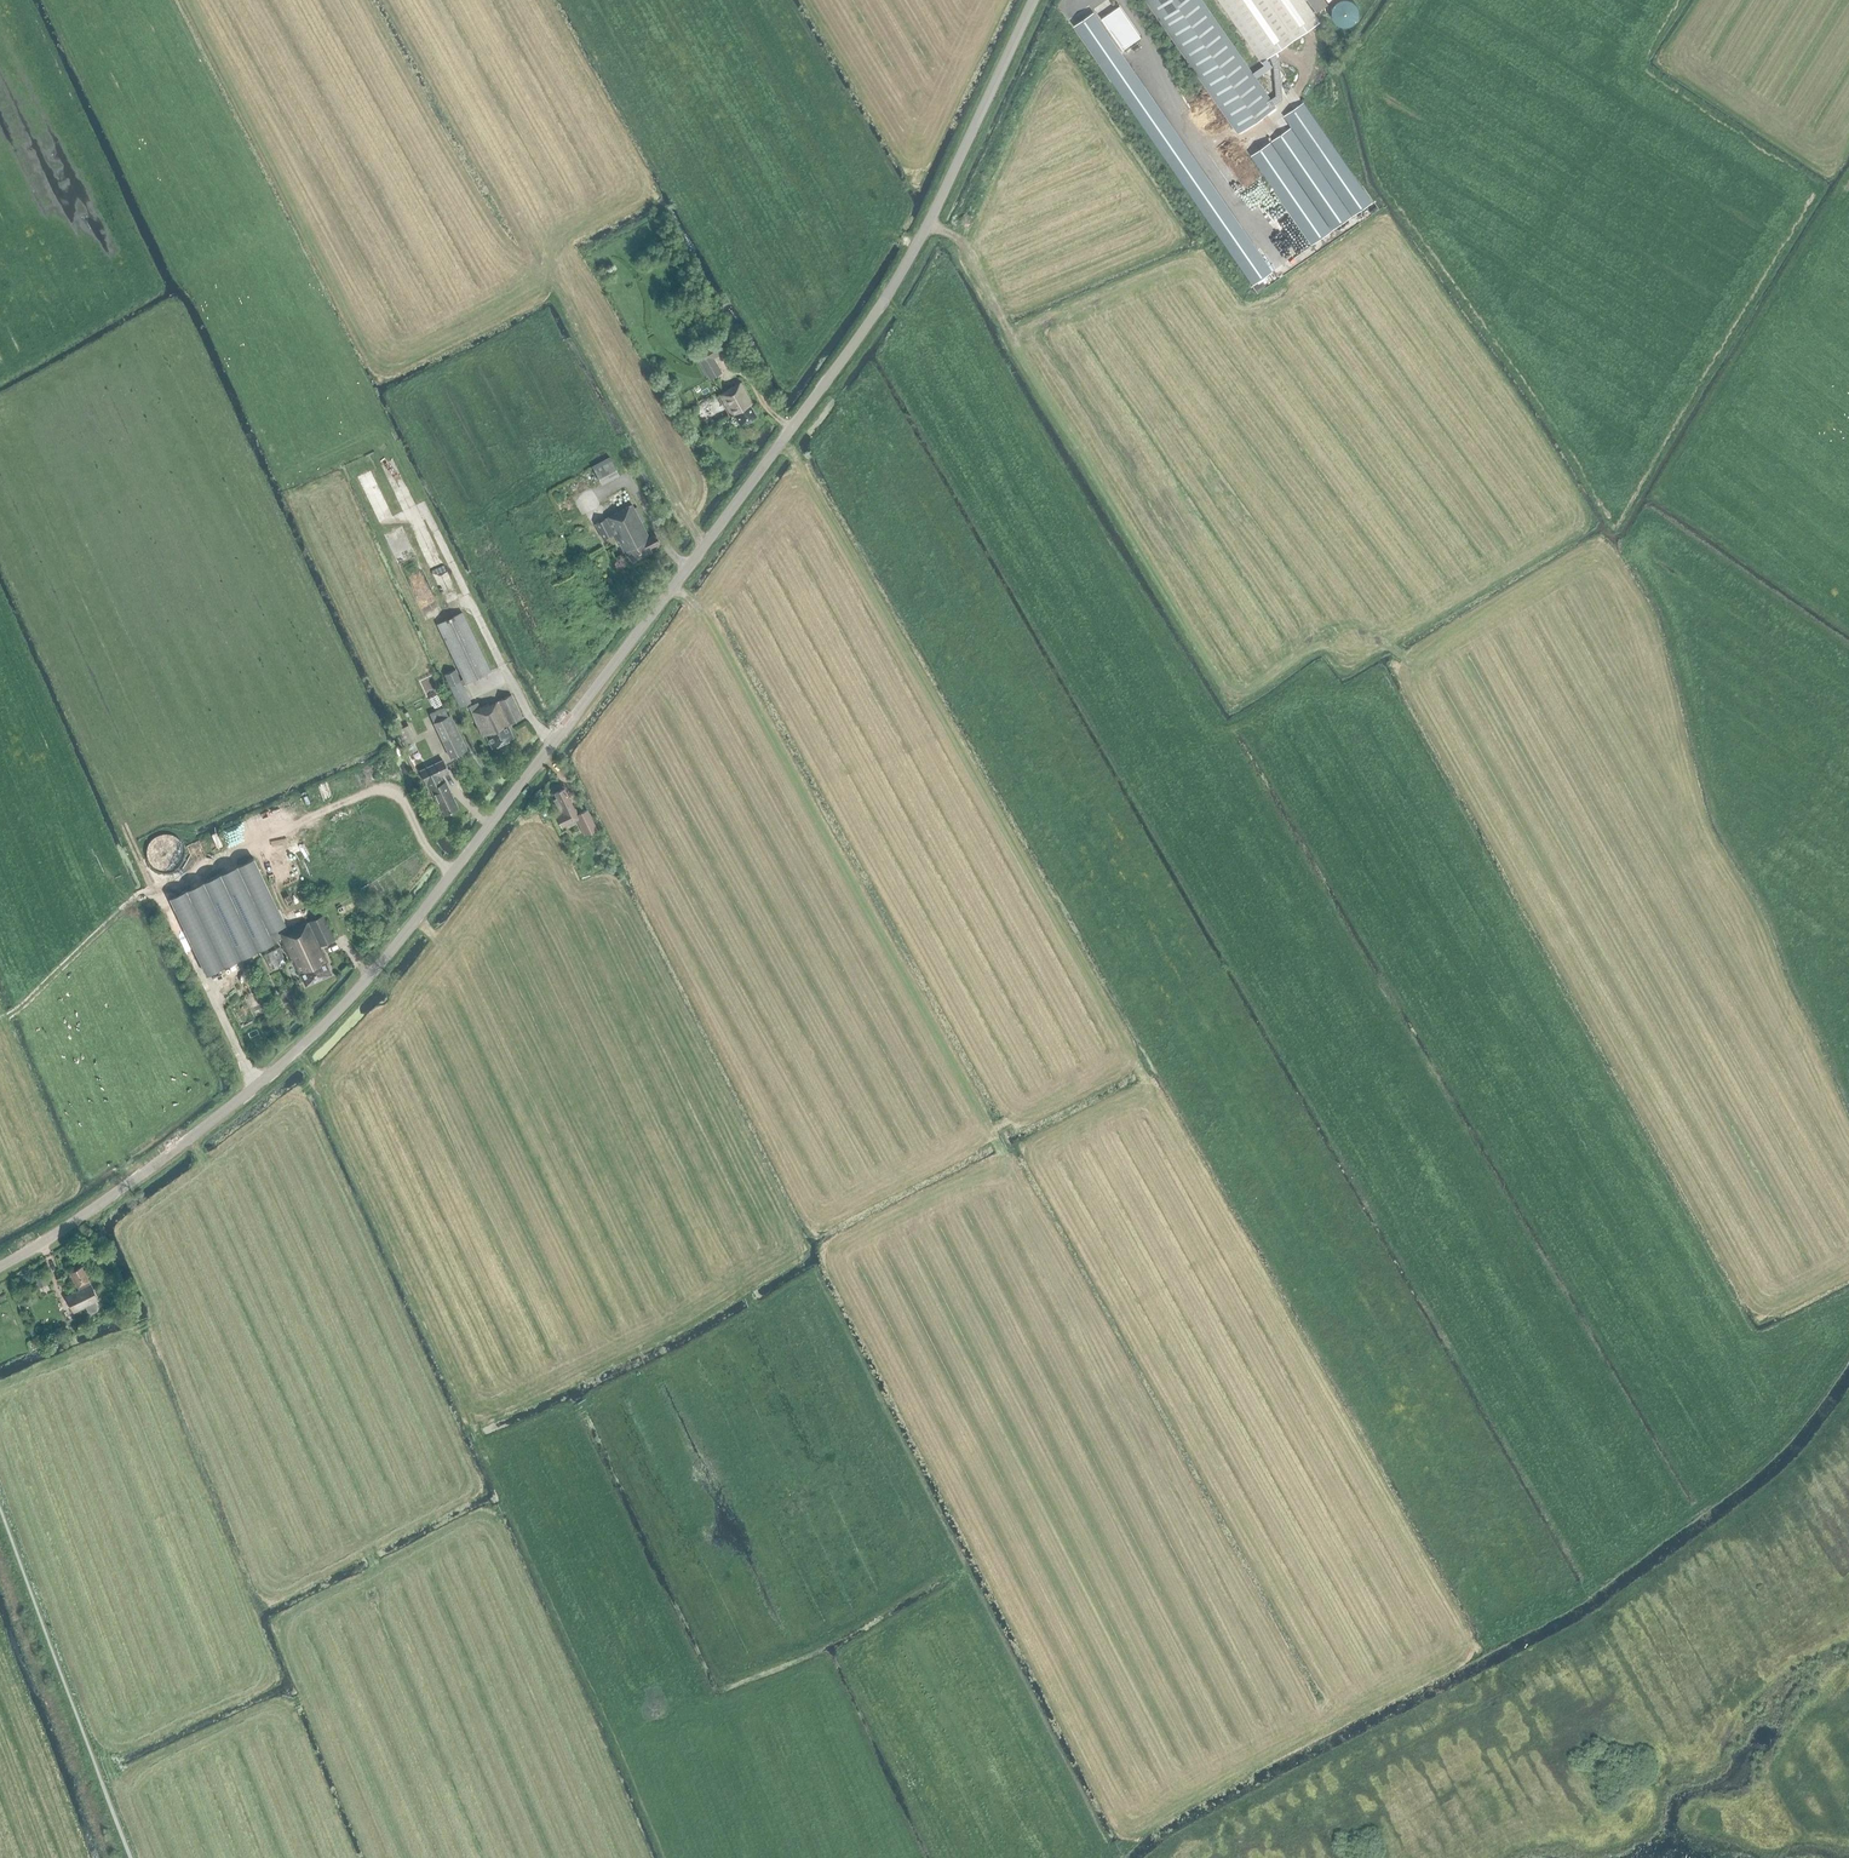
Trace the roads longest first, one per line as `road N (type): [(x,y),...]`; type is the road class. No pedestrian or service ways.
road 1 (unclassified): [(0,1267),(110,1197),(271,1074),(406,934),(879,309),(918,244),(1033,0)]

